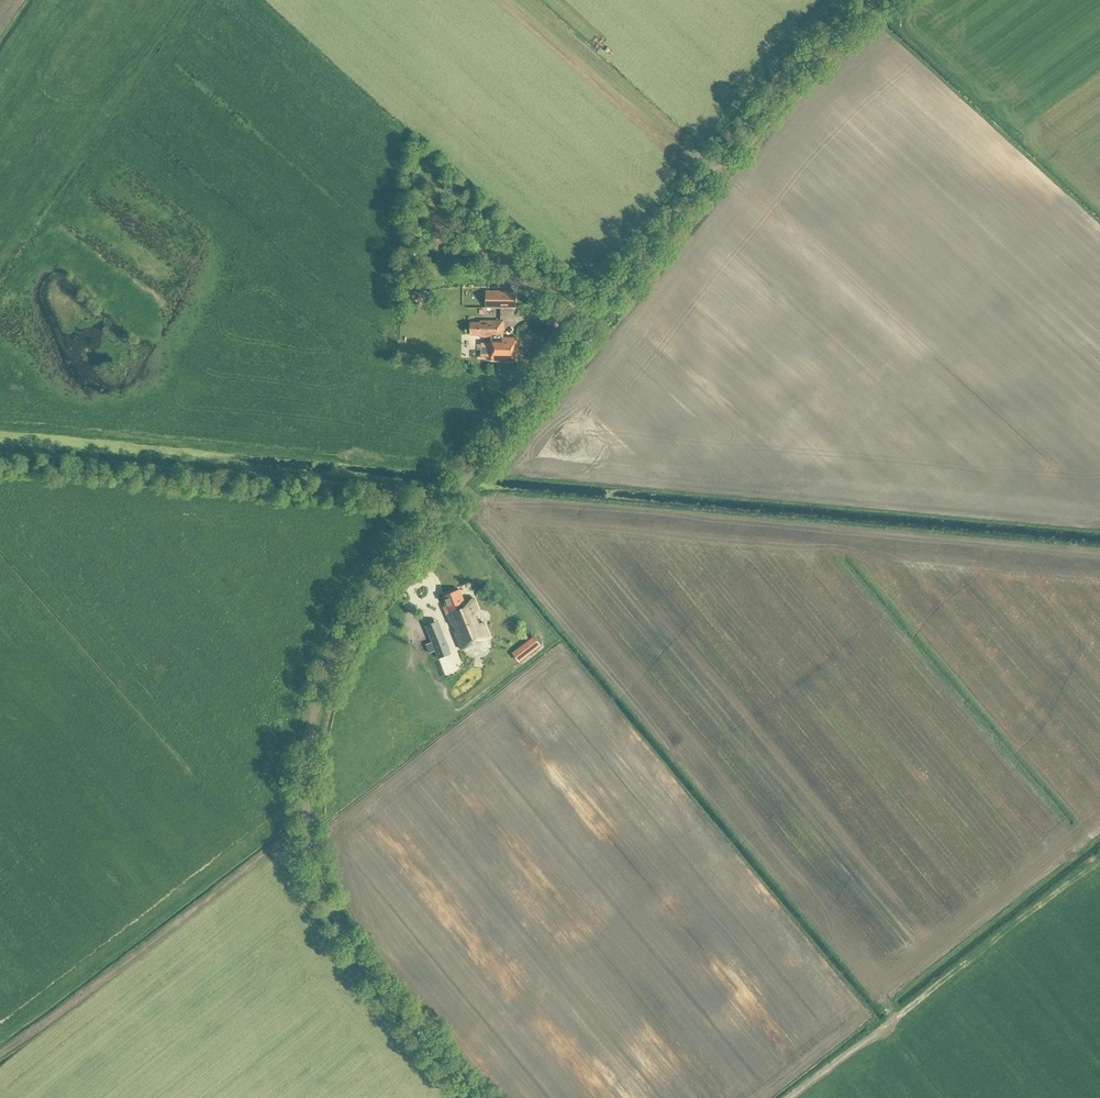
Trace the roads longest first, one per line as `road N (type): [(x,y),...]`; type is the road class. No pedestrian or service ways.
road 1 (unclassified): [(470,1097),(375,983),(325,897),(306,790),(319,701),(366,607),(798,75),(883,0)]

